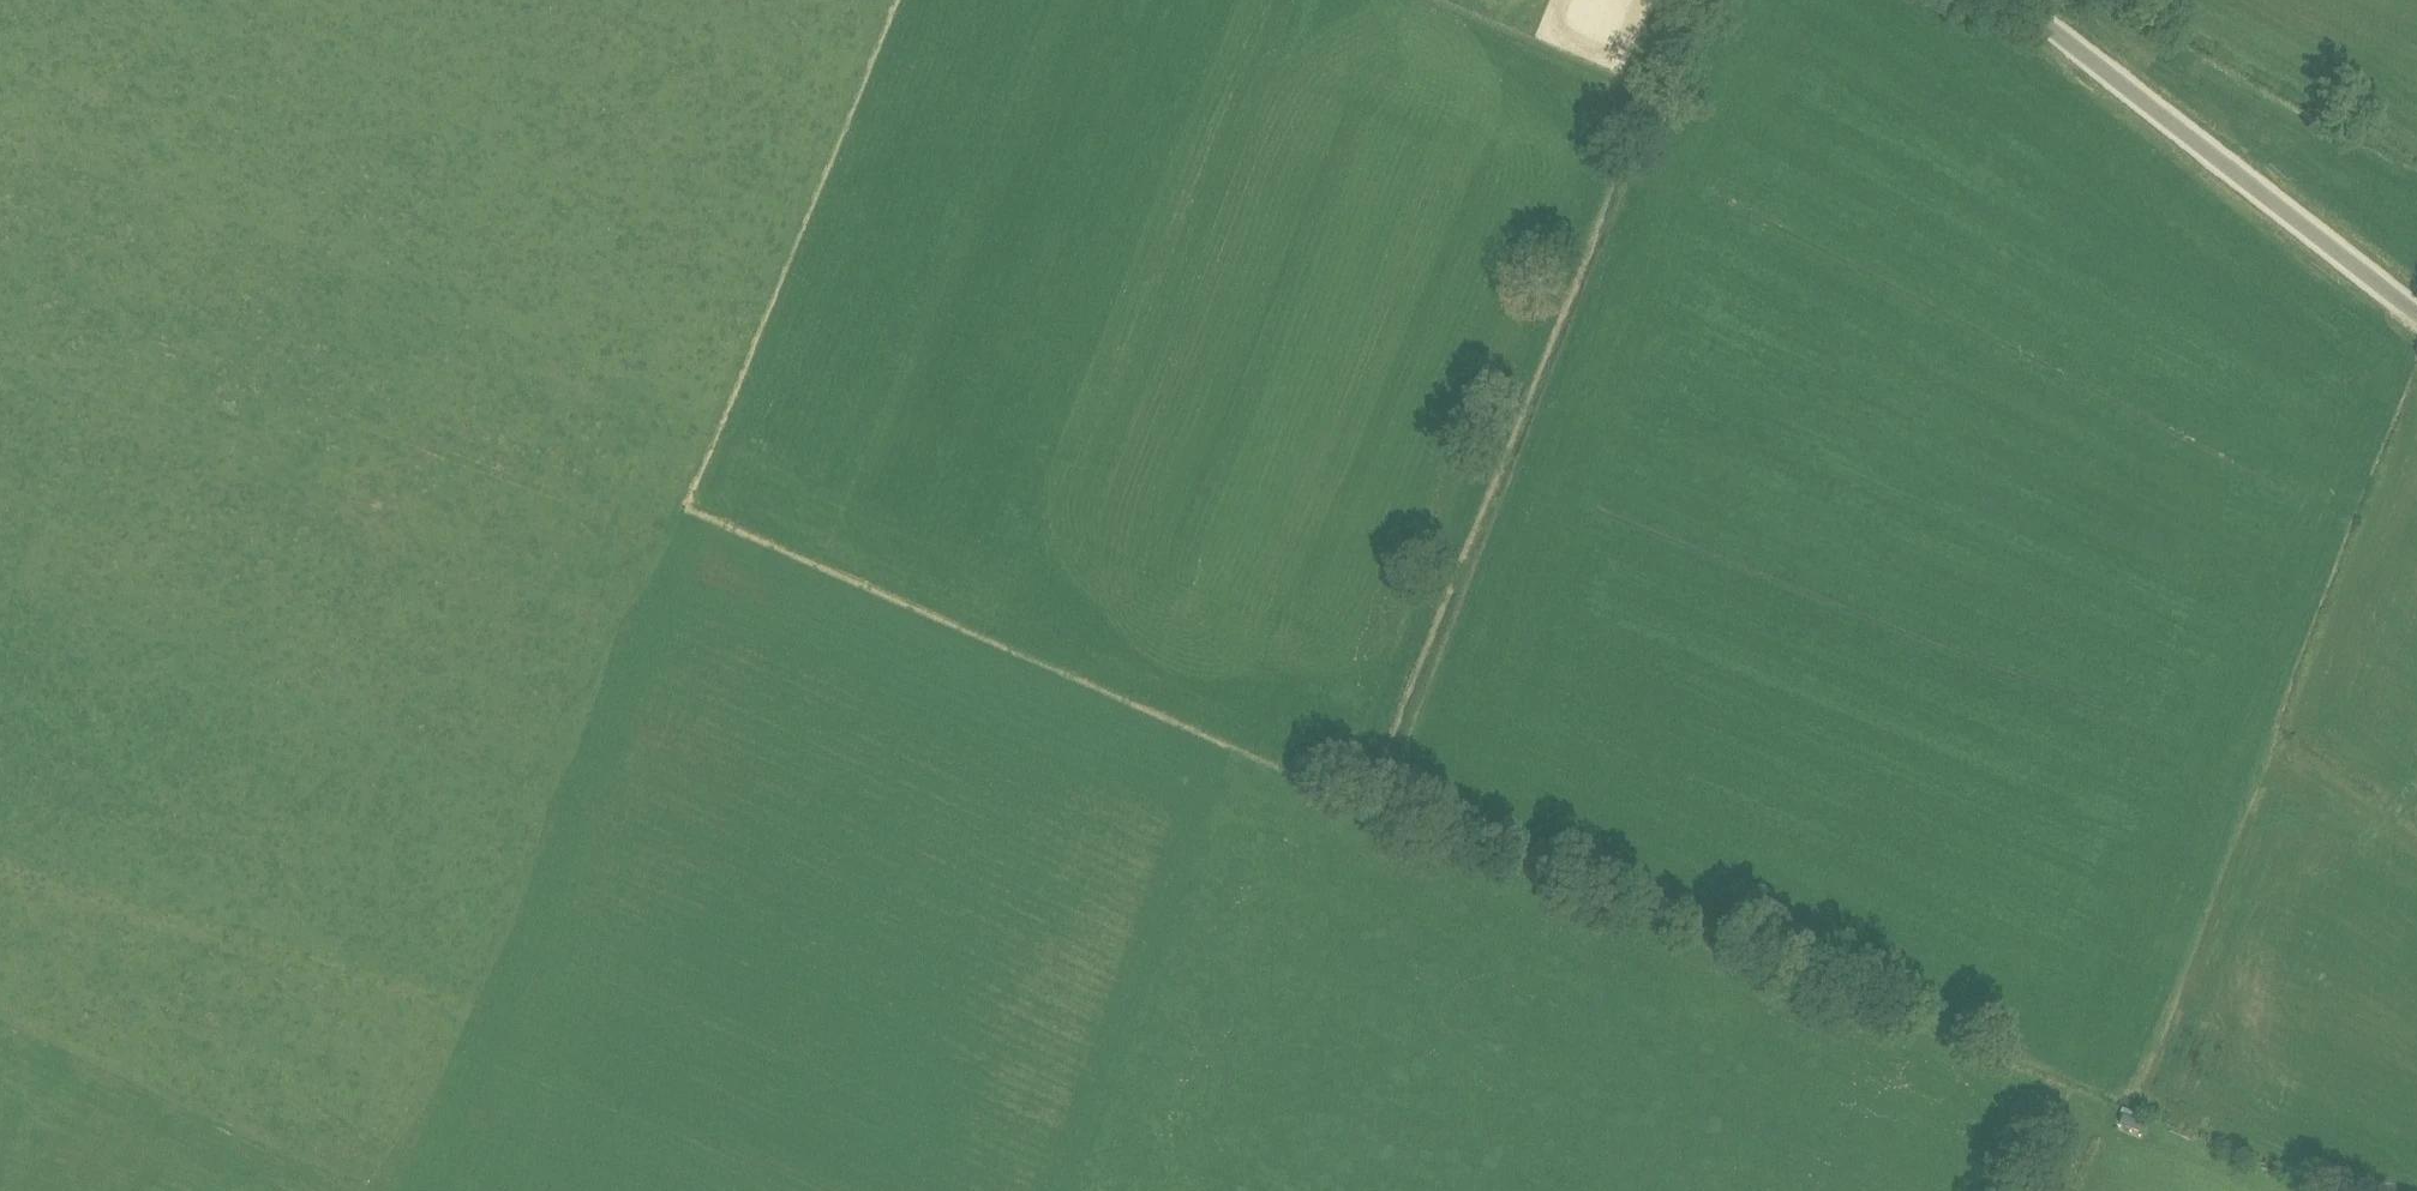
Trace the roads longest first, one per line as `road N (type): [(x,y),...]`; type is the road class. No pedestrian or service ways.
road 1 (unclassified): [(2416,316),(2015,0)]

